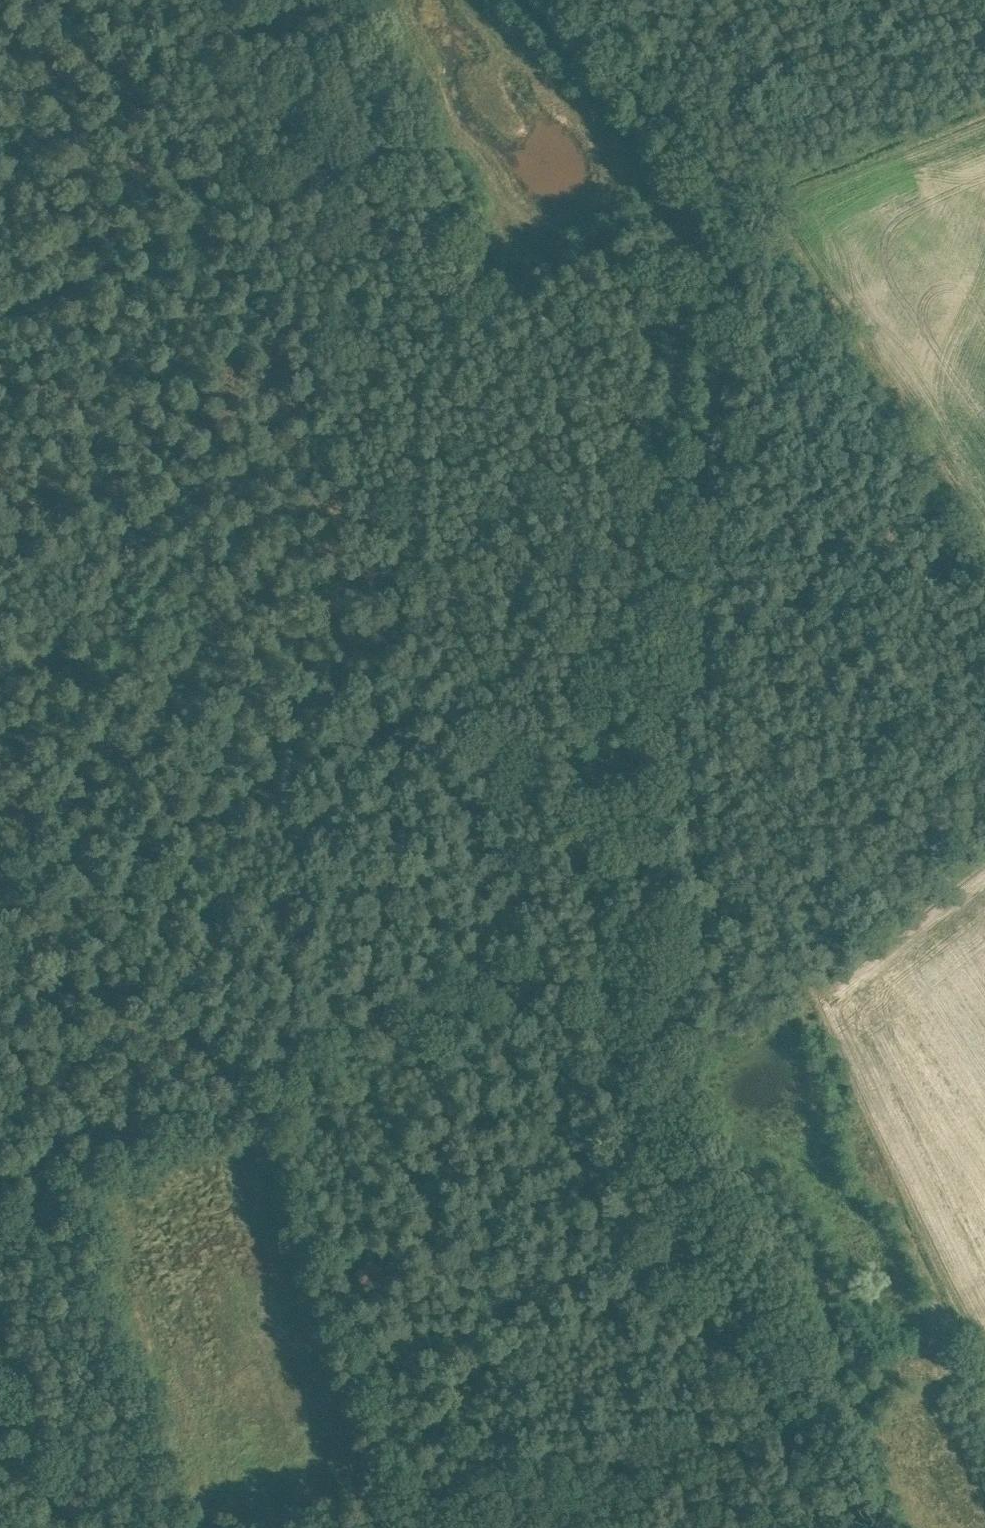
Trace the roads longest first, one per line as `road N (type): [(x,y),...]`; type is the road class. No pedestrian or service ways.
road 1 (track): [(61,1527),(0,1327)]

